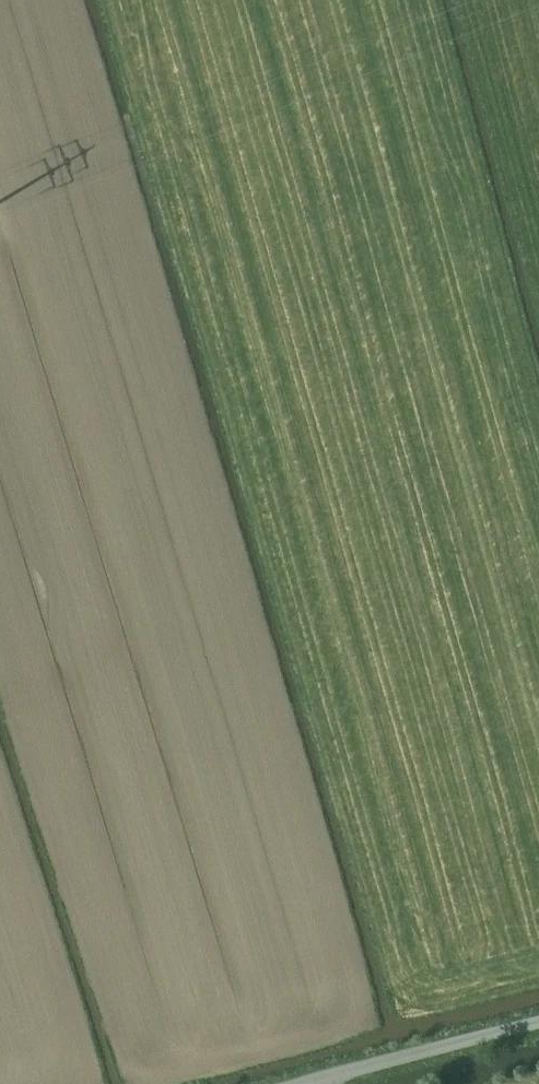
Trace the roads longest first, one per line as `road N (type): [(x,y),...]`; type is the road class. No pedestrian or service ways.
road 1 (unclassified): [(306,1083),(538,1023)]

